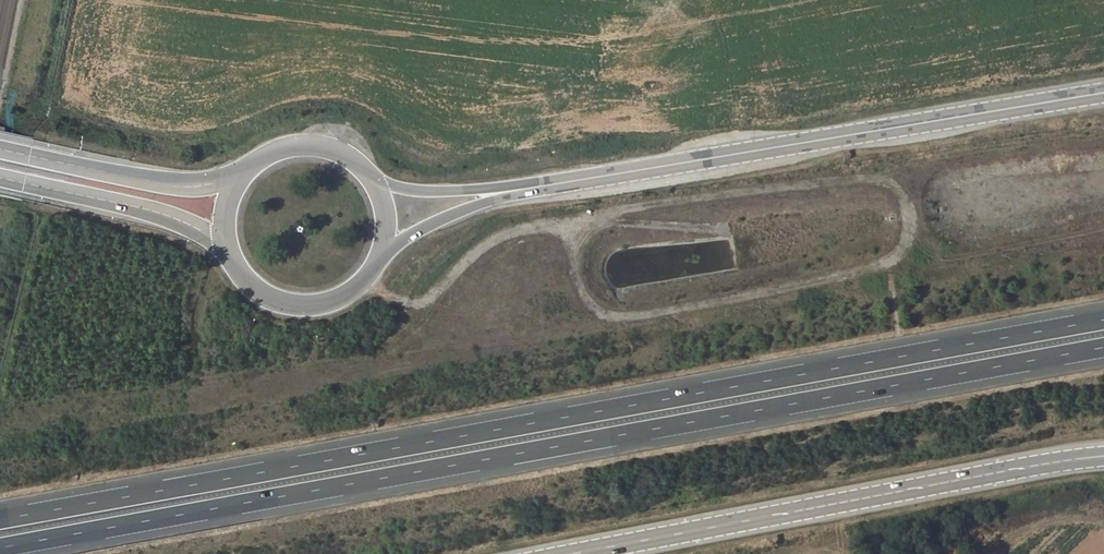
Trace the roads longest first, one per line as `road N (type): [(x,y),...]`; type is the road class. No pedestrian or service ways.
road 1 (motorway): [(1103,320),(0,520)]
road 2 (motorway): [(0,548),(1103,348)]
road 3 (primary): [(518,191),(1103,93)]
road 4 (primary): [(1103,457),(574,553)]
road 5 (primary): [(239,177),(177,185),(0,150)]
road 6 (primary): [(0,178),(162,213),(226,245)]
road 7 (primary): [(226,245),(256,290),(306,307),(357,290),(386,245)]
road 8 (primary): [(378,184),(343,151),(320,144),(273,150),(239,177)]
road 9 (primary): [(386,245),(518,191)]
road 10 (primary): [(518,191),(378,184)]

